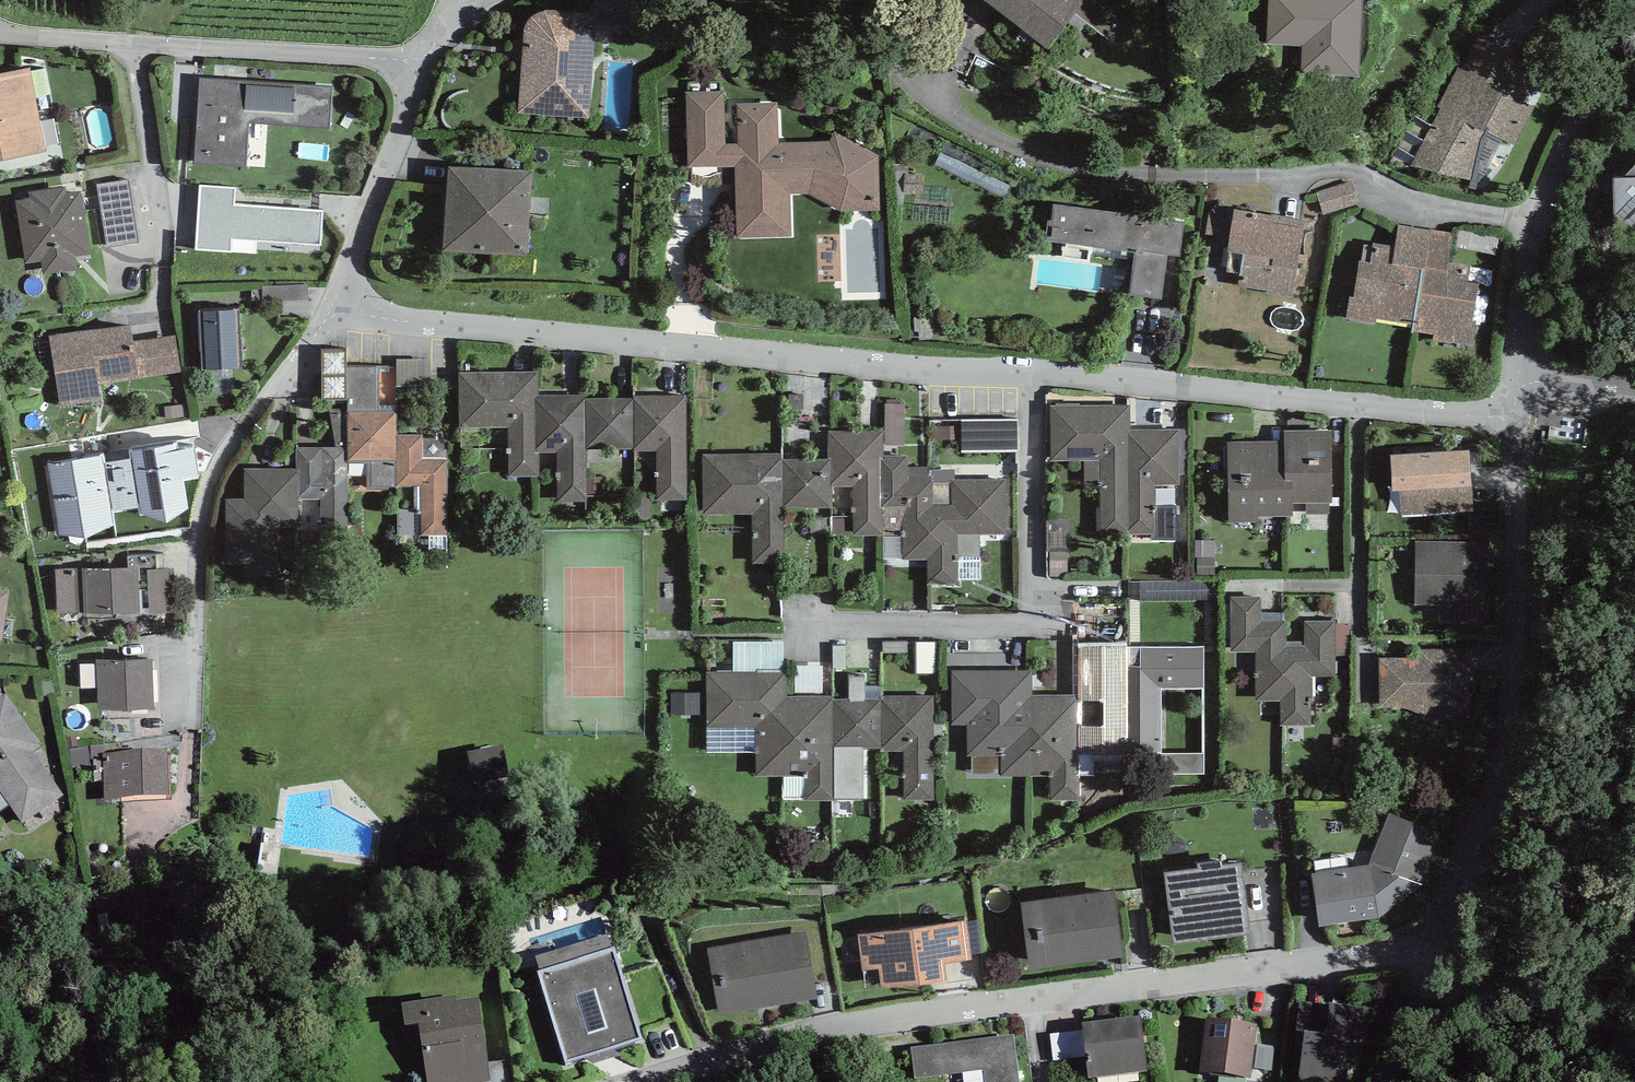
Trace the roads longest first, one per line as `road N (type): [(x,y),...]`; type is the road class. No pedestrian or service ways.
road 1 (residential): [(336,306),(396,318),(1359,405),(1478,414),(1516,401)]
road 2 (residential): [(1435,947),(875,1020),(643,1081)]
road 3 (residential): [(1435,947),(1497,762),(1510,700),(1516,401)]
road 4 (residential): [(336,306),(219,460),(203,510),(192,713)]
road 5 (residential): [(0,33),(421,57)]
road 6 (residential): [(1634,42),(1566,139),(1526,269),(1517,379)]
road 7 (residential): [(421,57),(336,306)]
road 8 (residential): [(1385,1081),(1435,947)]

